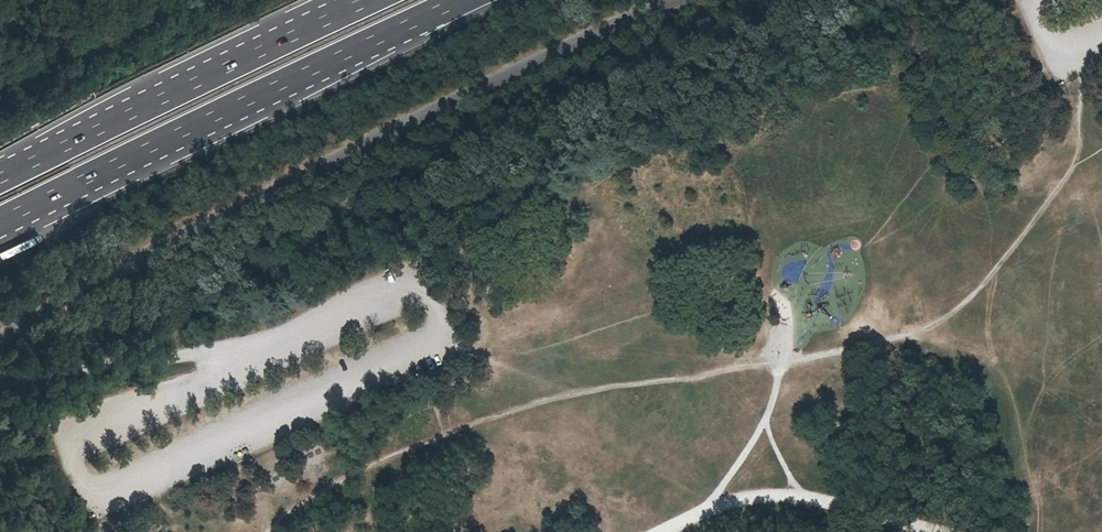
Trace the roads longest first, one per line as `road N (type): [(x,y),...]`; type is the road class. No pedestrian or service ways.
road 1 (unclassified): [(0,338),(70,294),(549,48),(670,0)]
road 2 (motorway): [(0,244),(135,178),(312,71)]
road 3 (motorway): [(0,225),(312,71)]
road 4 (unclassified): [(246,355),(213,351),(0,380)]
road 5 (motorway): [(373,0),(166,98)]
road 6 (motorway): [(328,0),(166,98)]
road 7 (motorway): [(166,98),(0,180)]
road 8 (motorway): [(312,71),(464,0)]

